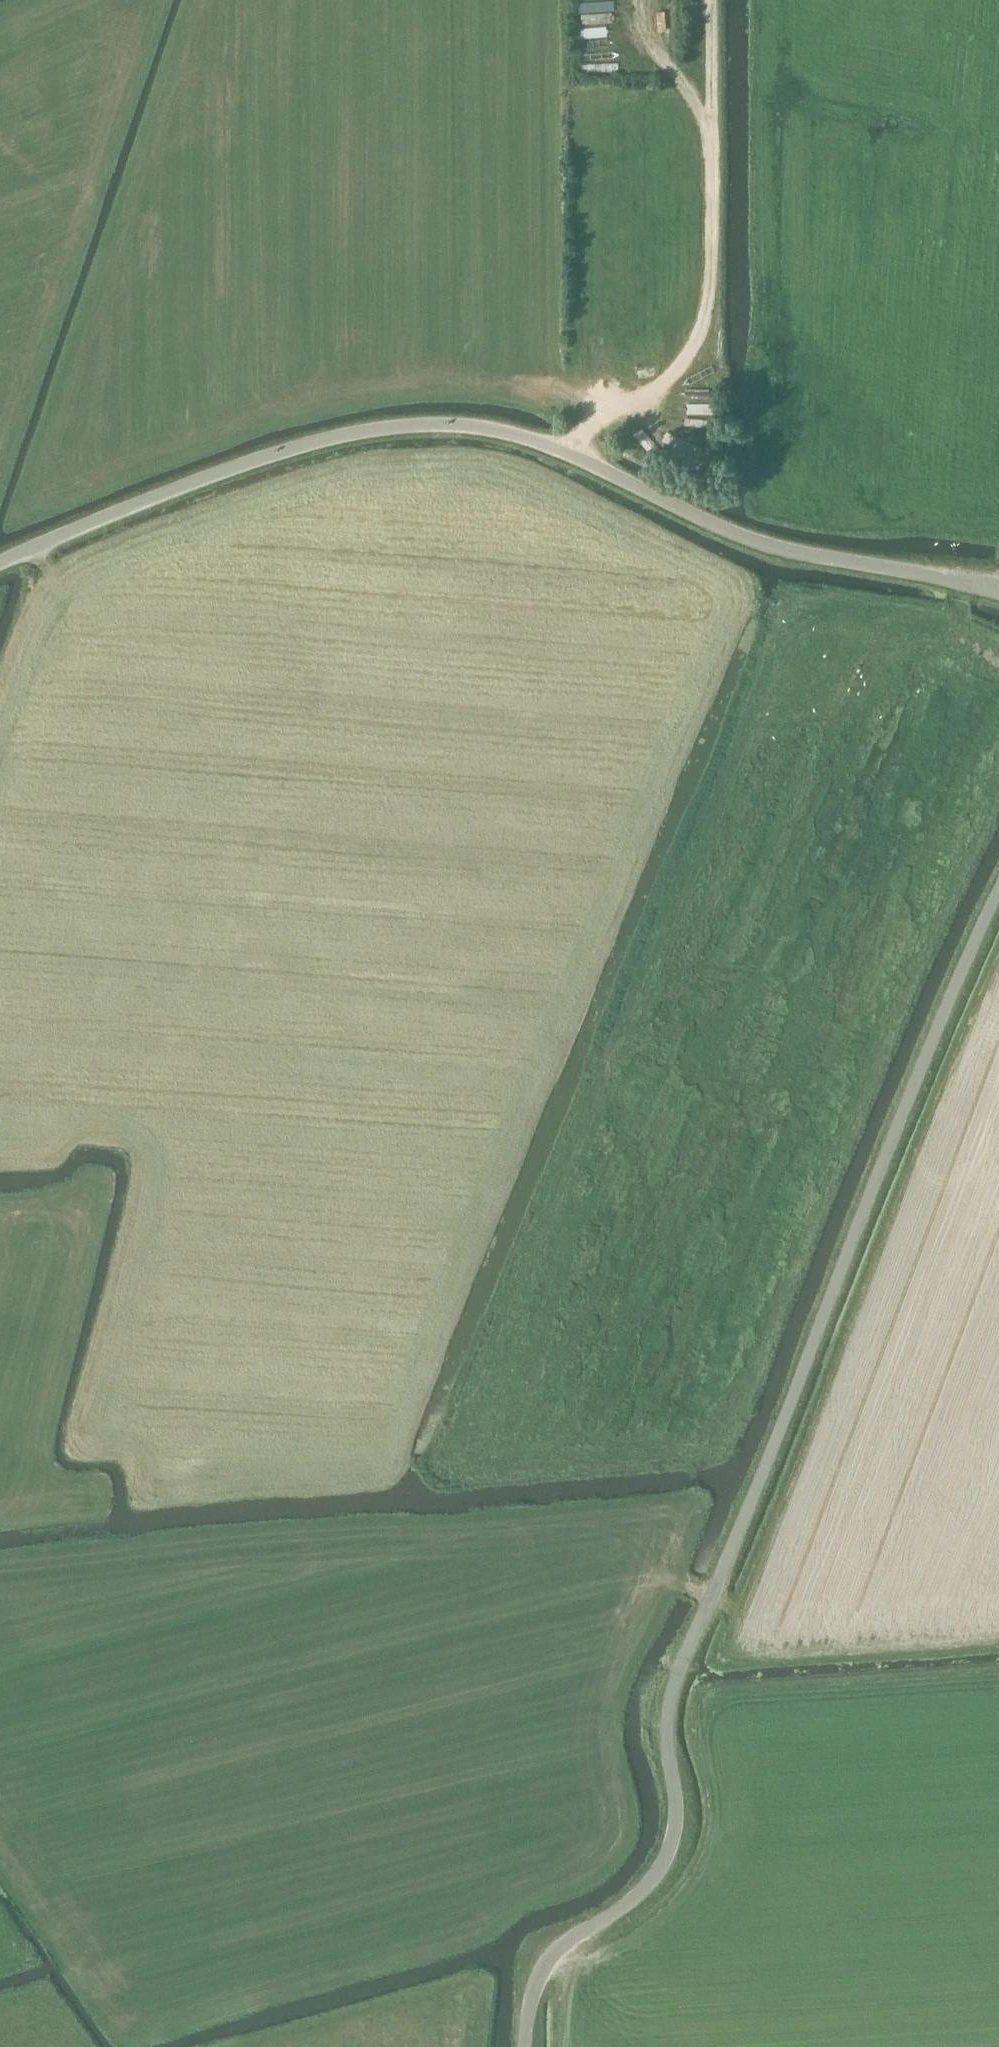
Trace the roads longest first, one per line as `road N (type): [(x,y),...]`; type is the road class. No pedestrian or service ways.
road 1 (unclassified): [(529,2046),(541,1975),(640,1895),(668,1858),(677,1818),(671,1739),(678,1681),(998,902)]
road 2 (unclassified): [(0,568),(147,501),(303,446),(467,426),(567,454),(788,552),(998,591)]

